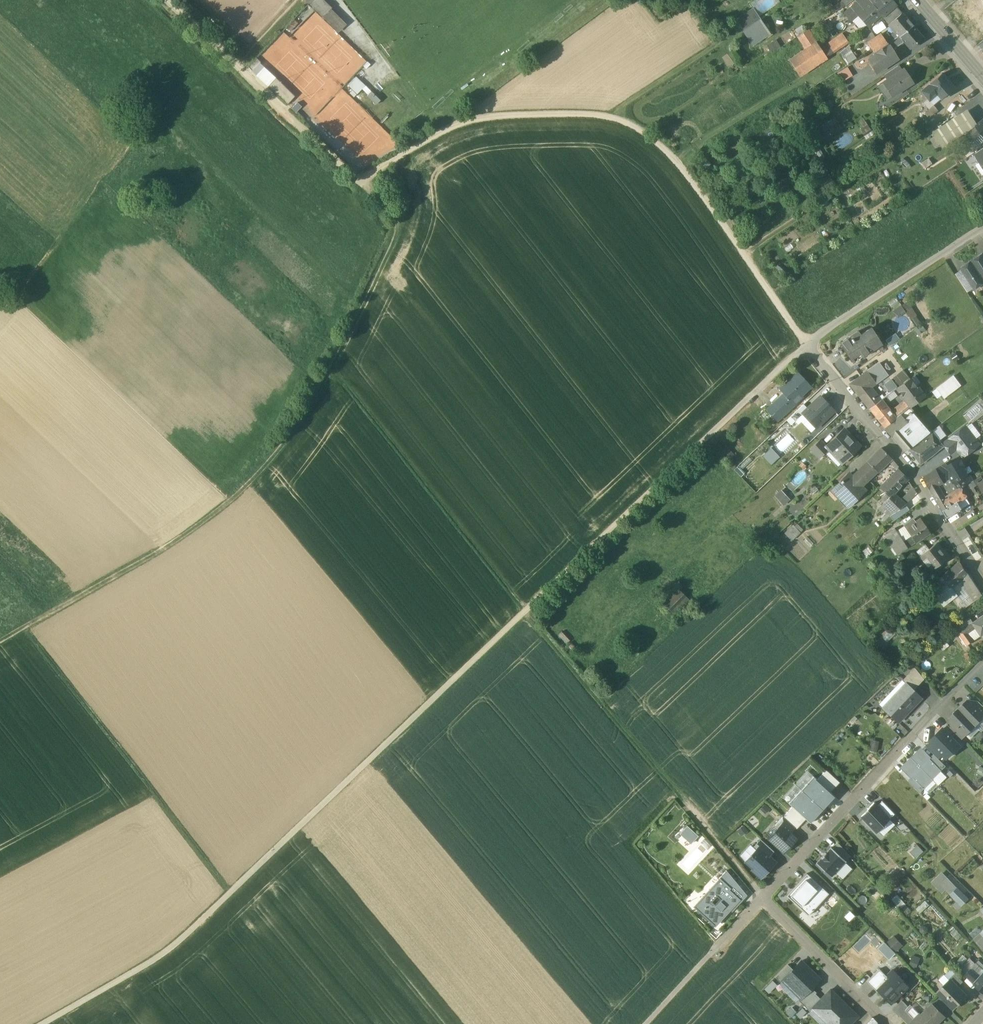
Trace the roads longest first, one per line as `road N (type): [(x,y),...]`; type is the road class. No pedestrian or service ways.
road 1 (track): [(40,1023),(168,953),(808,345),(692,178),(640,132),(606,121),(481,124),(367,188),(168,0)]
road 2 (track): [(332,367),(763,897)]
road 3 (track): [(367,188),(404,234),(366,317),(283,443),(204,524),(25,627)]
road 4 (residential): [(982,228),(808,345),(910,471),(982,583)]
road 5 (track): [(231,892),(25,627)]
road 6 (residential): [(982,662),(763,897)]
road 7 (residential): [(763,897),(888,1023)]
road 8 (track): [(682,166),(811,85)]

